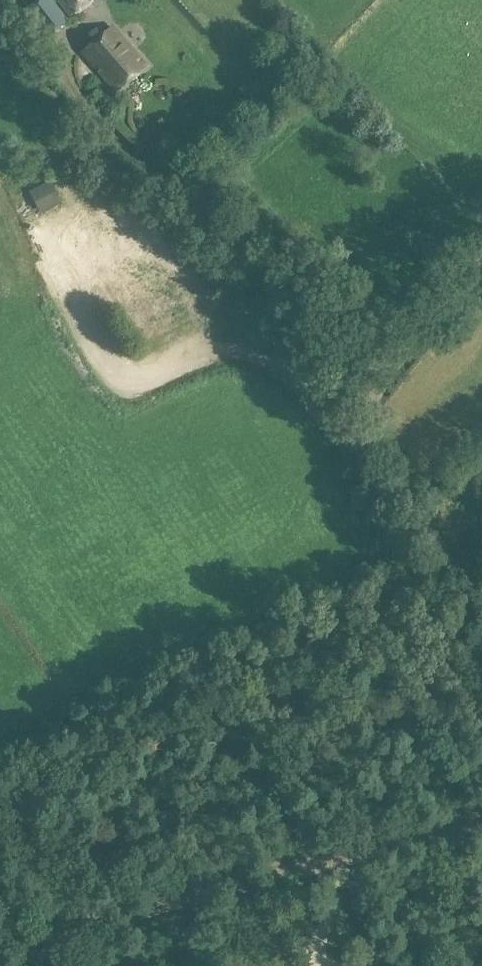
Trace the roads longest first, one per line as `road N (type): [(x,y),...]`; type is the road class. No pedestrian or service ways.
road 1 (unclassified): [(481,763),(368,488),(360,450),(382,370),(424,308),(481,256)]
road 2 (track): [(0,937),(481,818)]

